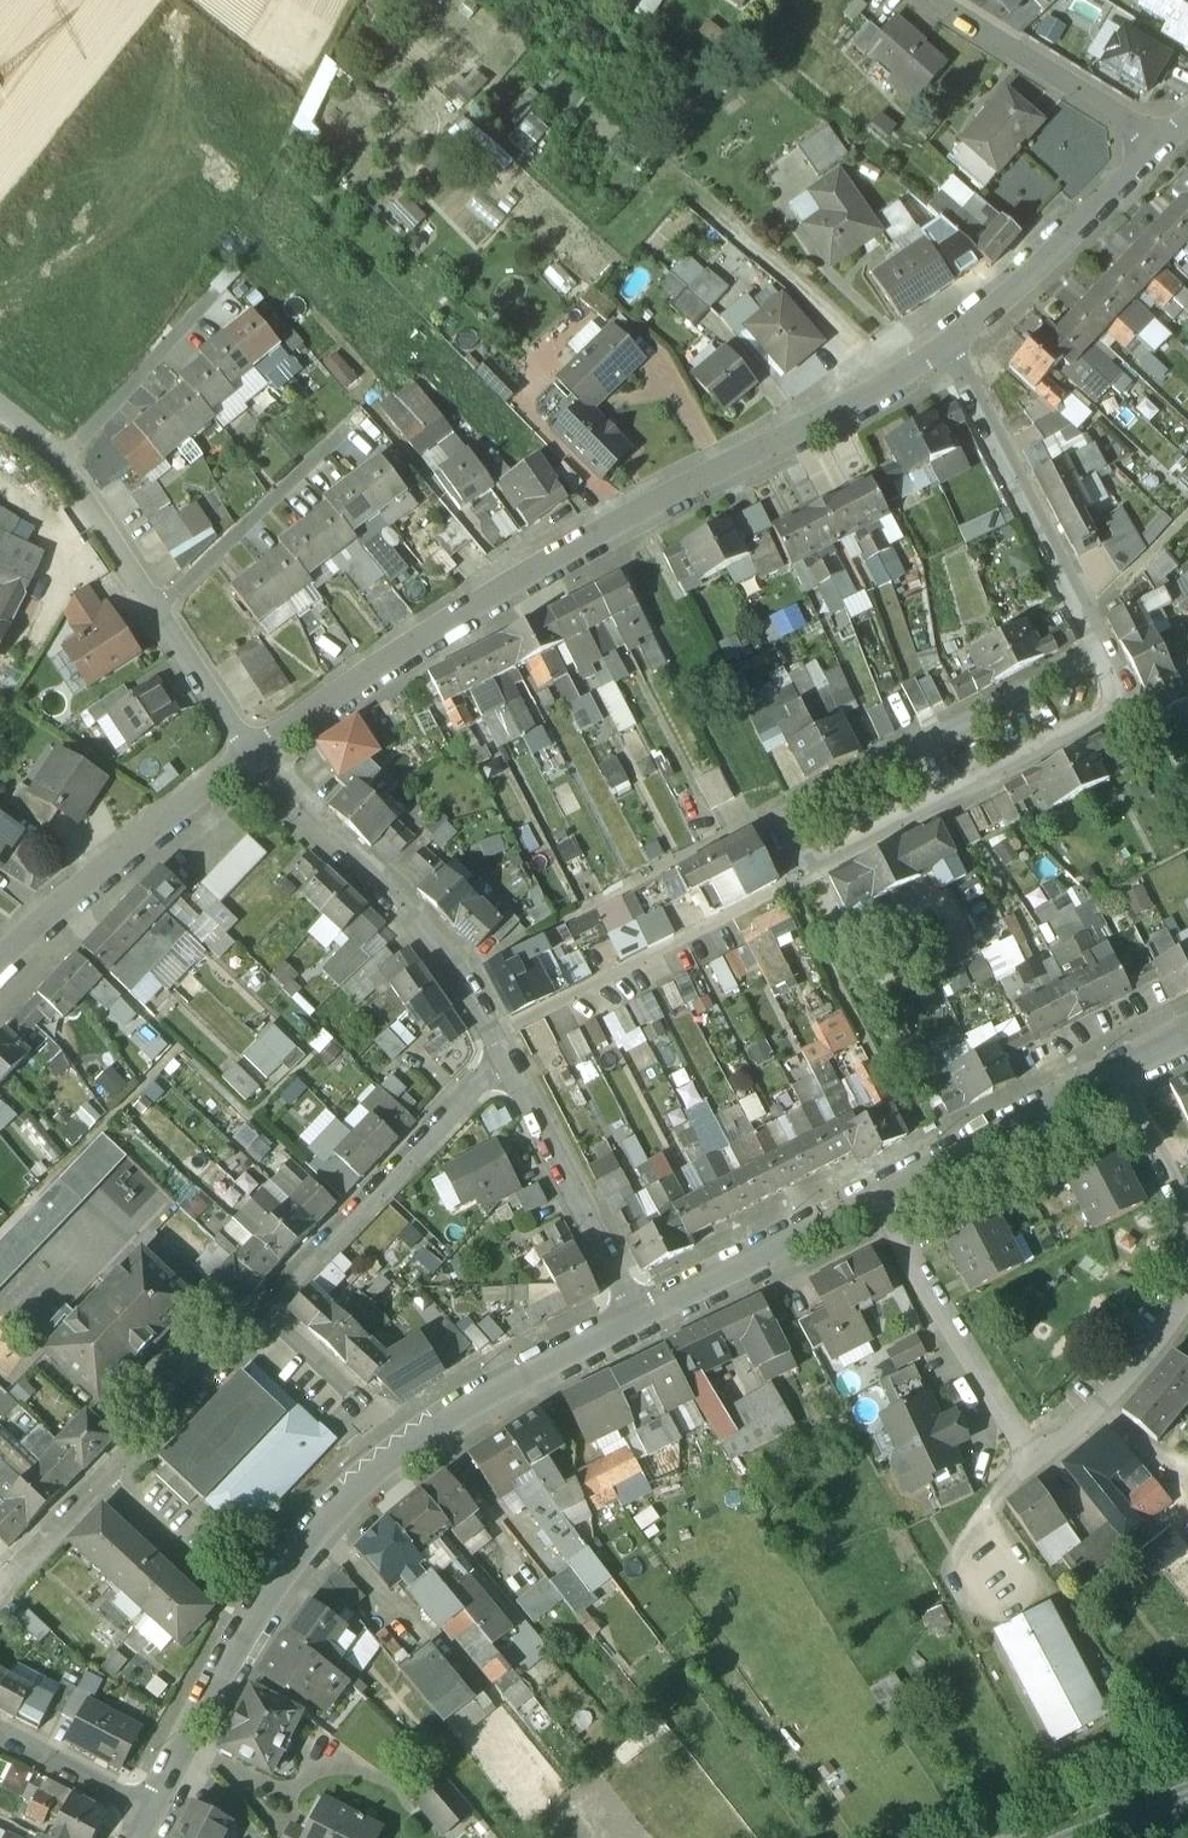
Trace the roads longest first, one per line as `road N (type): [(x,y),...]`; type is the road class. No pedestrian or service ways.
road 1 (residential): [(1139,718),(799,878),(769,813),(1108,651)]
road 2 (residential): [(255,754),(412,647),(628,519),(953,348)]
road 3 (residential): [(153,1807),(281,1591),(335,1533),(510,1387),(640,1324)]
road 4 (residential): [(1187,1295),(1068,1439),(1019,1470),(884,1189)]
road 5 (residential): [(510,1063),(477,989),(255,754)]
road 6 (residential): [(510,1063),(264,1309)]
road 7 (residential): [(953,348),(1108,651)]
road 8 (residential): [(0,968),(47,920),(255,754)]
road 9 (residential): [(1174,161),(923,0)]
road 10 (residential): [(640,1324),(510,1063)]
road 11 (residential): [(953,348),(1174,161)]
road 12 (residential): [(640,1324),(884,1189)]
road 13 (residential): [(884,1189),(1126,1058)]
road 14 (residential): [(341,439),(161,617)]
road 15 (residential): [(264,1309),(98,1476)]
road 16 (residential): [(63,469),(220,296)]
road 17 (residential): [(161,617),(63,469)]
road 18 (residential): [(153,1807),(0,1731)]
road 19 (residential): [(255,754),(161,617)]
road 20 (residential): [(201,1586),(98,1476)]
road 21 (residential): [(98,1476),(0,1590)]
road 22 (residential): [(1187,1189),(1126,1058)]
road 23 (residential): [(362,1405),(264,1309)]

